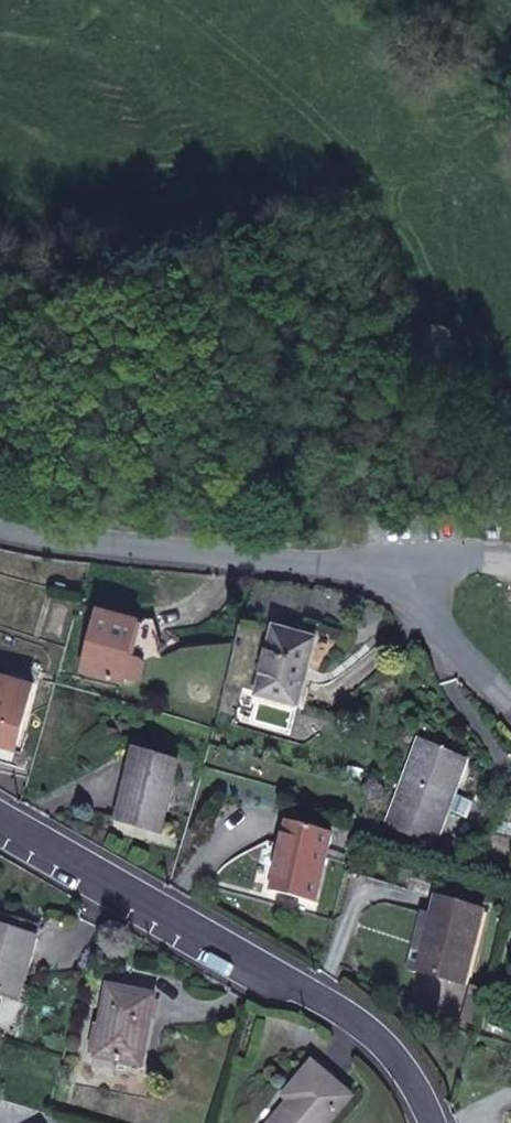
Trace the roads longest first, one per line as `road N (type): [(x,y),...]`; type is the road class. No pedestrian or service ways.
road 1 (residential): [(0,823),(294,990),(371,1047),(424,1122)]
road 2 (residential): [(393,565),(228,562),(0,532)]
road 3 (residential): [(510,707),(393,565)]

